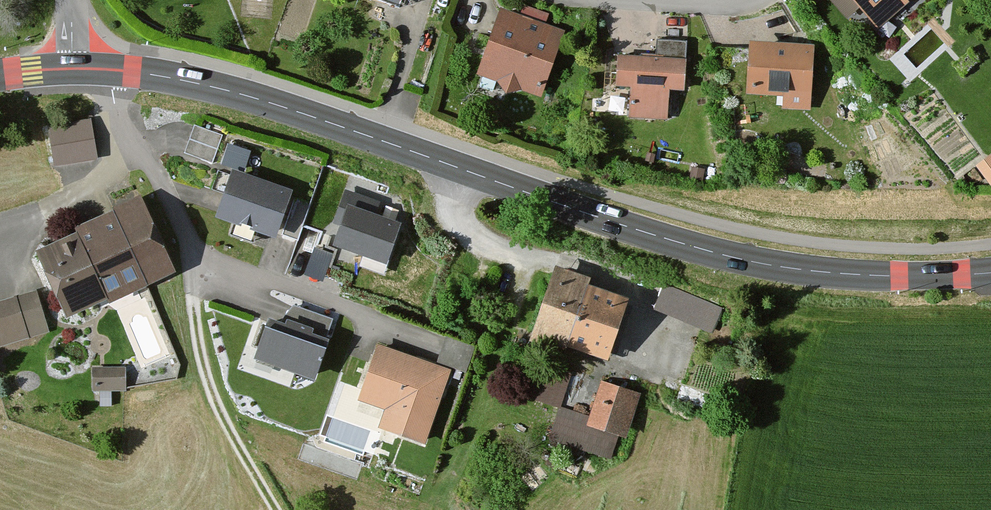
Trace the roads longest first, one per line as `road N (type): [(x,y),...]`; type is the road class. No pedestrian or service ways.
road 1 (secondary): [(73,69),(138,73),(253,98),(642,231),(753,259),(898,274),(990,270)]
road 2 (track): [(198,273),(194,328),(213,397),(273,509)]

